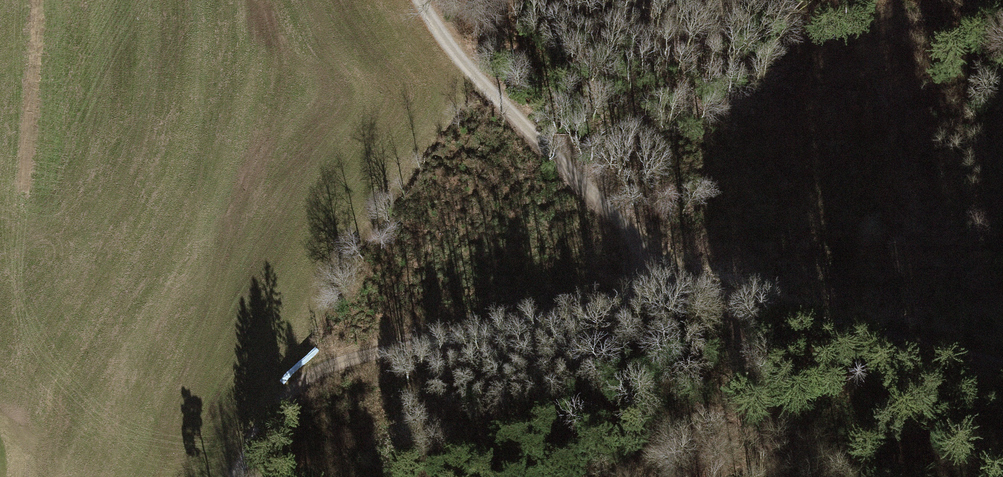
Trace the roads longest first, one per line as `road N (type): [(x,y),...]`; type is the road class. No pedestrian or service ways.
road 1 (track): [(236,476),(262,418),(294,391),(356,360),(660,292)]
road 2 (track): [(413,0),(460,65),(636,245),(660,292)]
road 3 (track): [(727,300),(1002,365)]
road 4 (track): [(727,300),(759,378),(775,476)]

